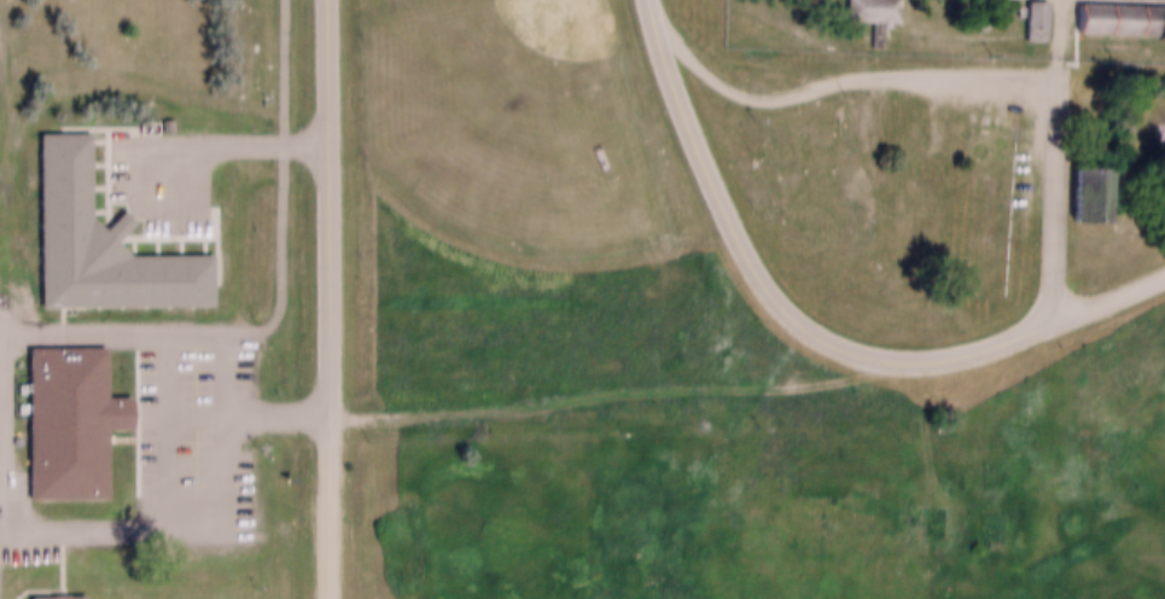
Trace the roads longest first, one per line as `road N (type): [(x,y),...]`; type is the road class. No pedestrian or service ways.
road 1 (residential): [(650,0),(669,70),(747,249),(797,316),(866,354),(903,359),(938,357),(1054,320)]
road 2 (track): [(903,359),(858,374),(716,395),(328,415)]
road 3 (residential): [(328,415),(327,0)]
road 4 (residential): [(328,598),(328,415)]
road 5 (residential): [(1054,320),(1164,269)]

